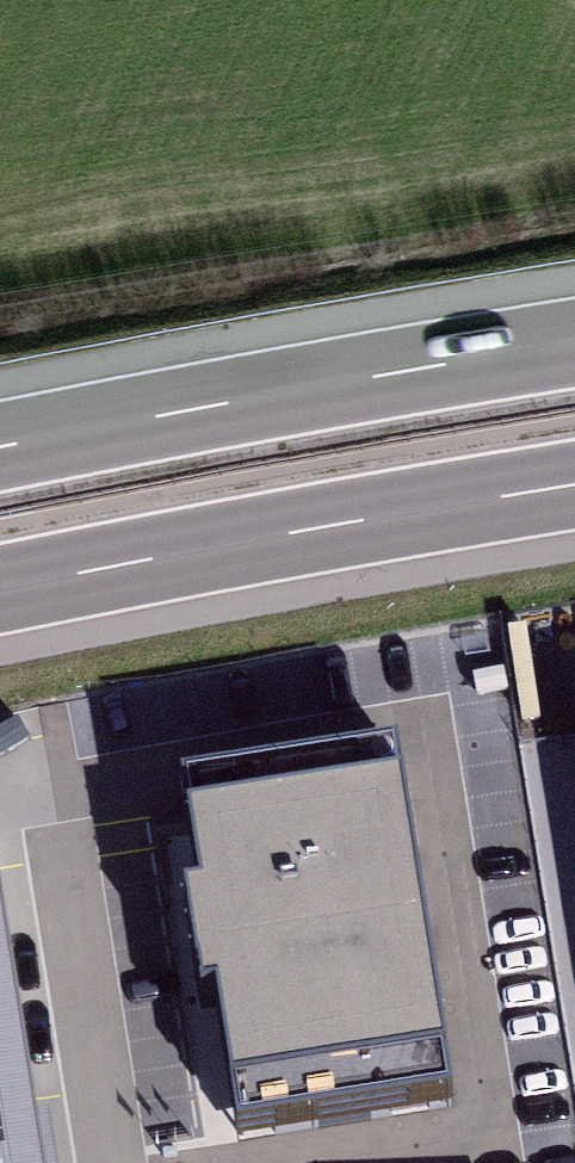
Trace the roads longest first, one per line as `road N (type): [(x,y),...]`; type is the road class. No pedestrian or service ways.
road 1 (motorway): [(0,592),(574,488)]
road 2 (motorway): [(574,342),(0,444)]
road 3 (unclassified): [(96,1162),(39,821)]

